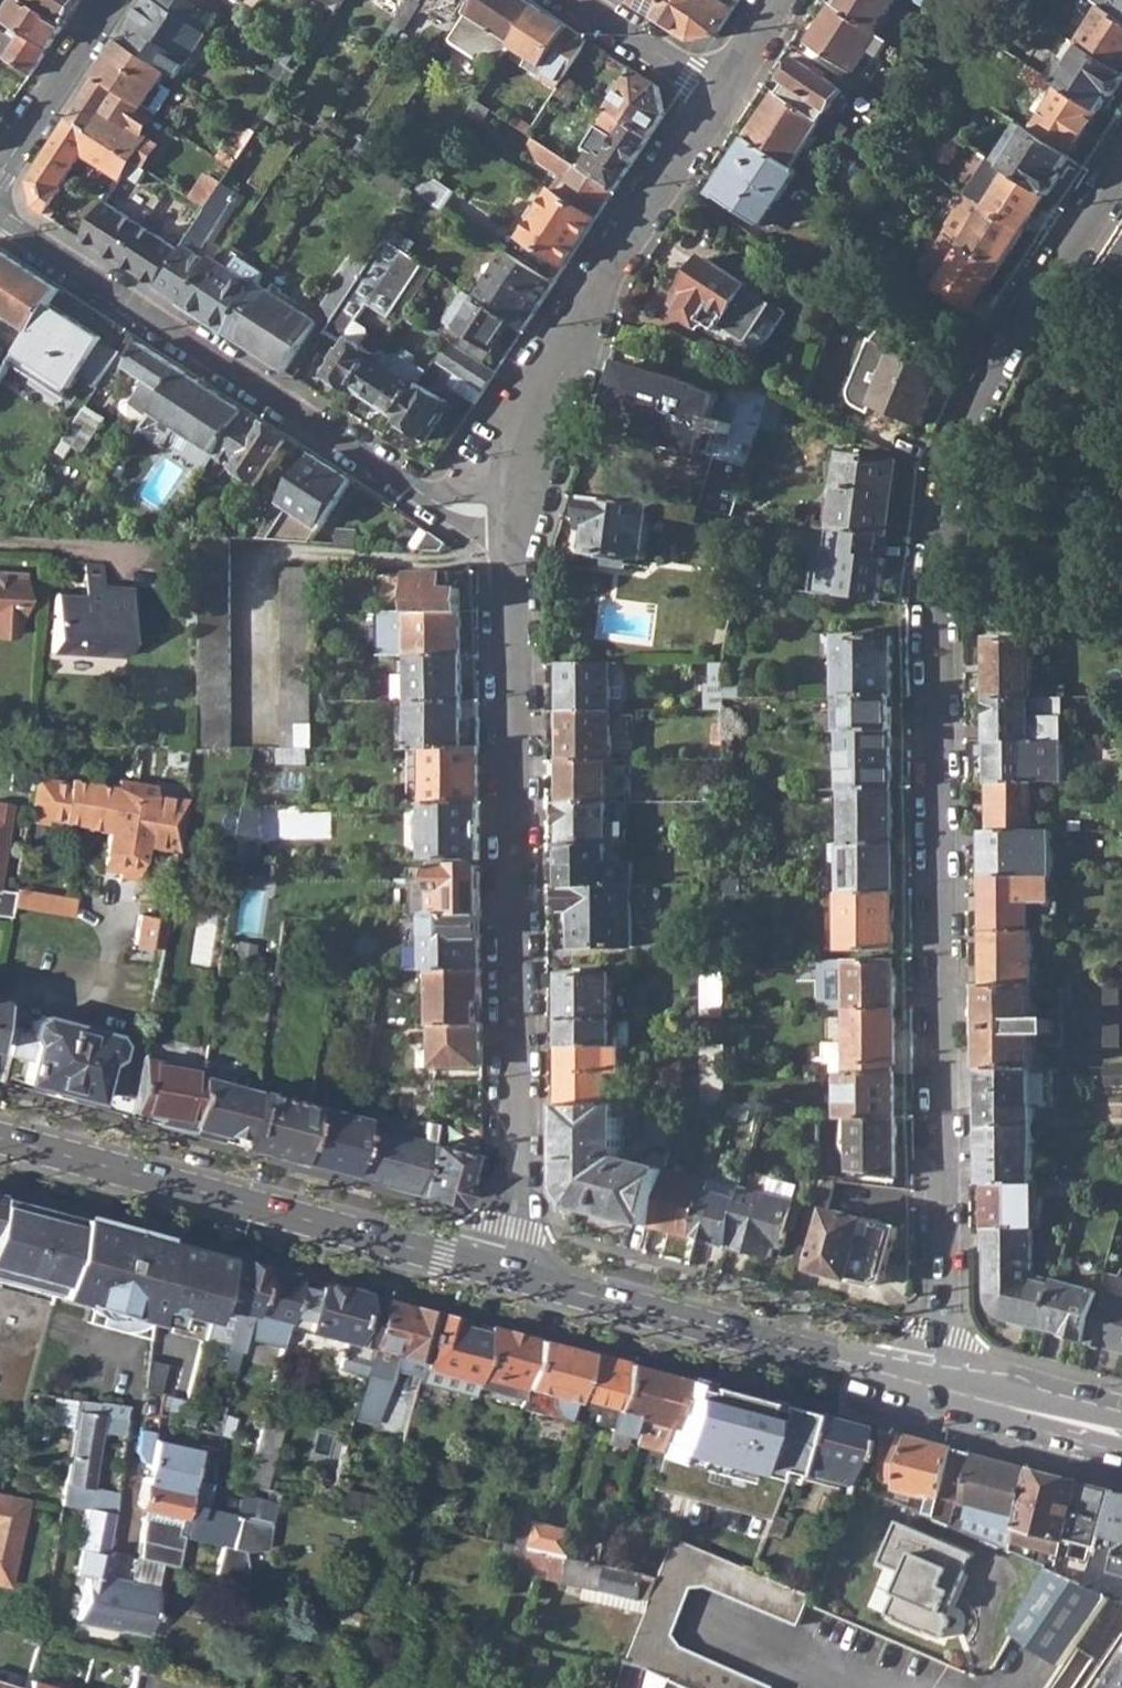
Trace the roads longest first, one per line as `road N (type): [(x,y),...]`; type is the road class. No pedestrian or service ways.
road 1 (residential): [(1121,168),(1010,339),(947,480),(938,588),(942,1335),(935,1388)]
road 2 (residential): [(500,1273),(513,1195),(506,537)]
road 3 (primary): [(0,1139),(500,1273)]
road 4 (residential): [(0,218),(424,495)]
road 5 (residential): [(511,494),(552,384),(715,91)]
road 6 (primary): [(500,1273),(935,1388)]
road 7 (residential): [(0,175),(113,0)]
road 8 (primary): [(935,1388),(1121,1433)]
road 9 (residential): [(577,0),(715,91)]

